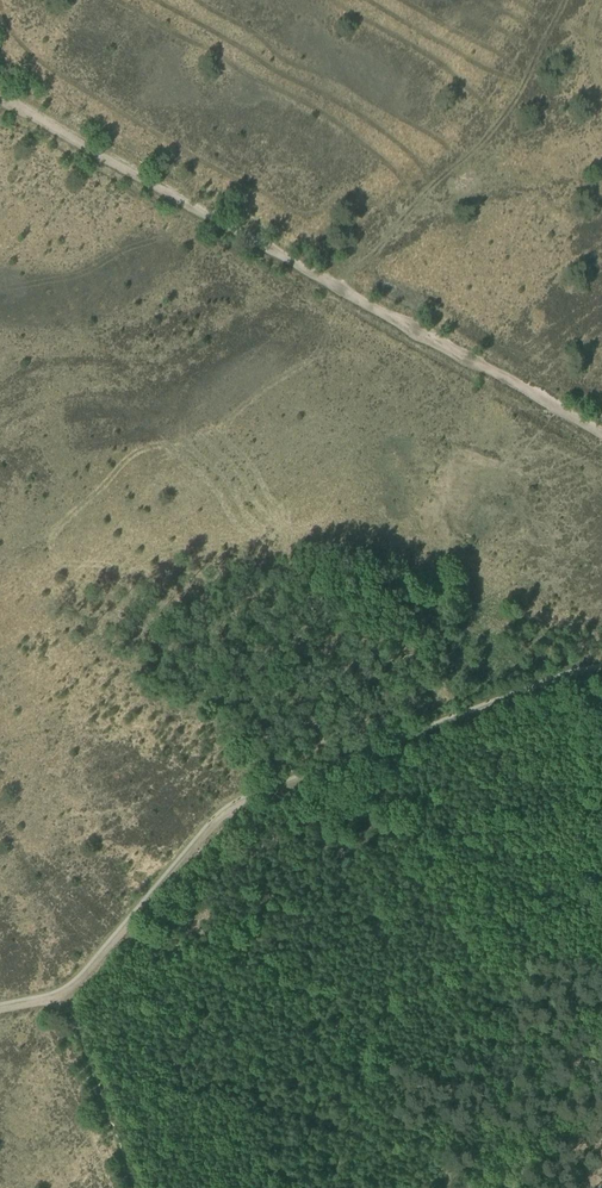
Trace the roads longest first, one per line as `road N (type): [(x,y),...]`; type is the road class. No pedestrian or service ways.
road 1 (track): [(0,98),(601,435)]
road 2 (track): [(73,1014),(128,941),(148,939),(299,1027),(420,1134),(504,1187)]
road 3 (track): [(136,1187),(64,989)]

